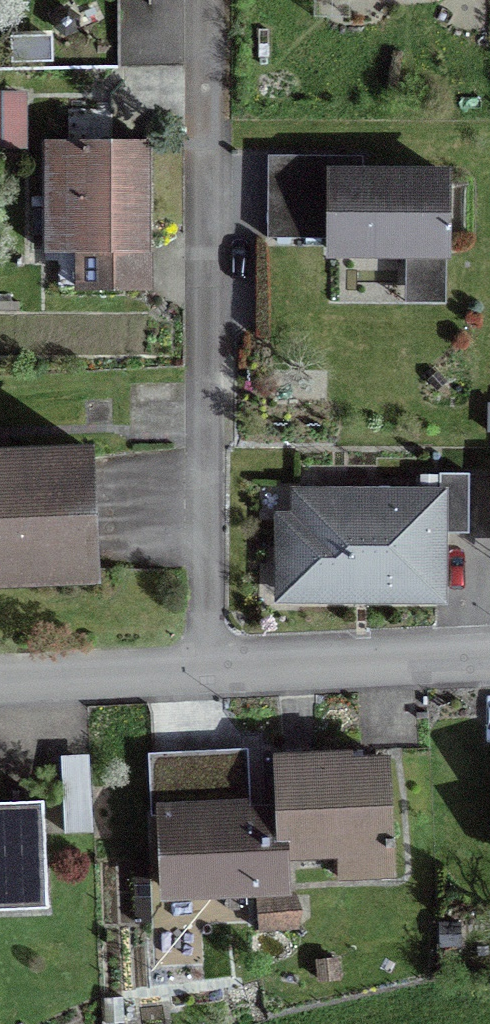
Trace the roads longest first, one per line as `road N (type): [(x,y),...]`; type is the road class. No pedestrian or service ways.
road 1 (residential): [(204,672),(206,0)]
road 2 (residential): [(204,672),(489,661)]
road 3 (residential): [(0,679),(204,672)]

